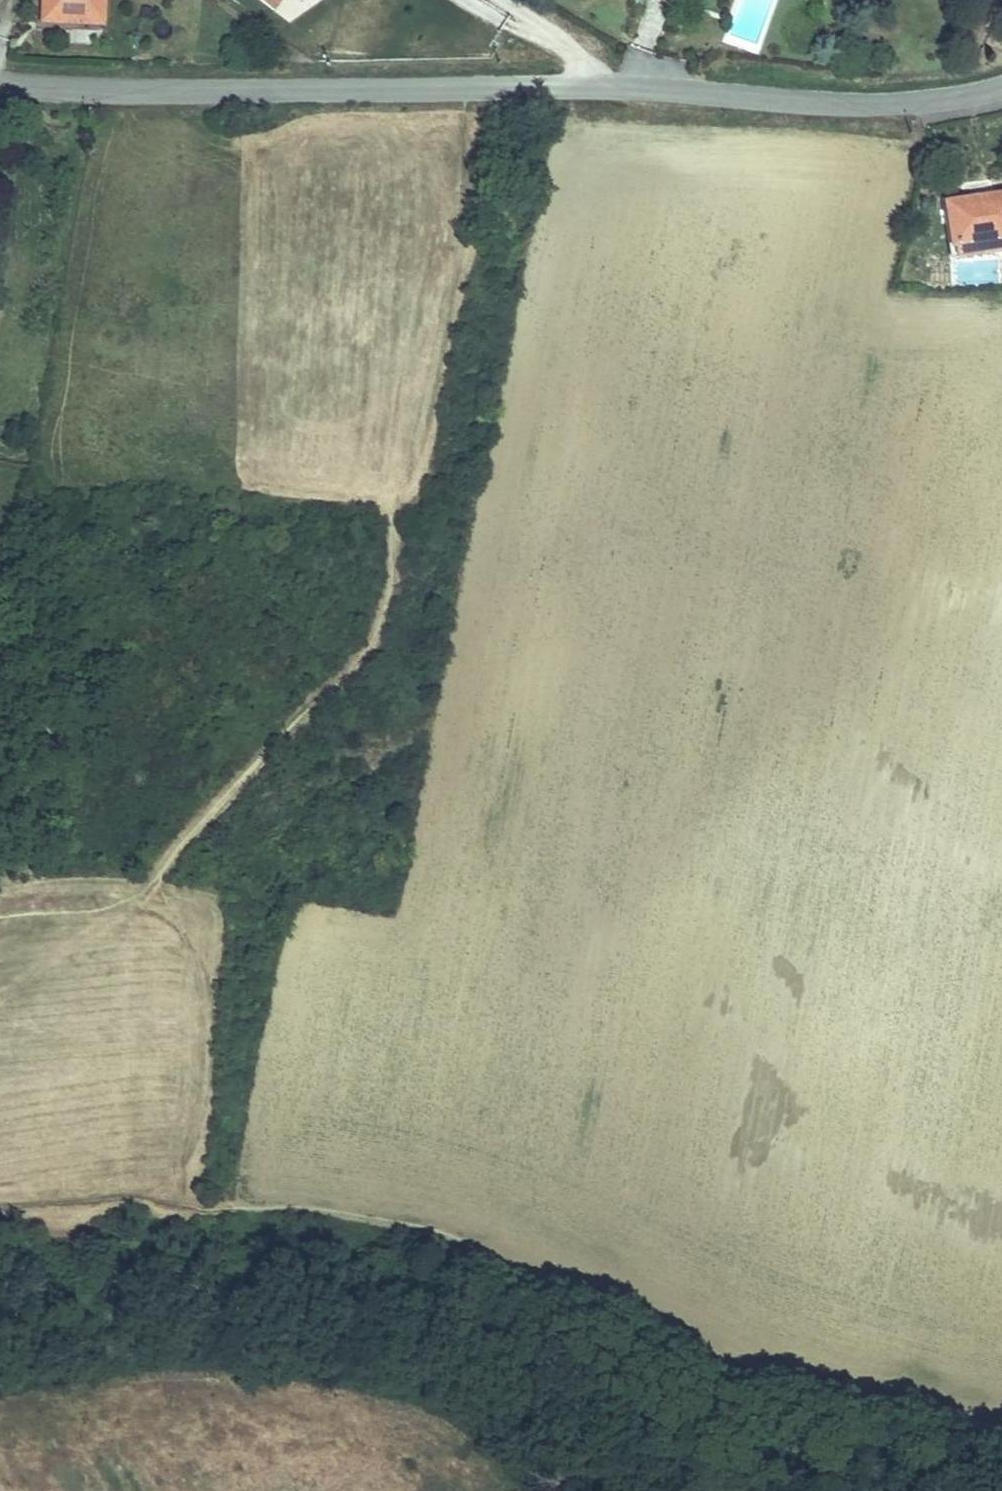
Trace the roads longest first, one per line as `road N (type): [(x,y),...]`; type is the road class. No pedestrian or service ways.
road 1 (track): [(1001,1436),(783,1381),(732,1376),(649,1311),(431,1230),(135,1203),(0,1214)]
road 2 (tertiary): [(0,84),(137,92),(646,88),(839,107),(1001,89)]

